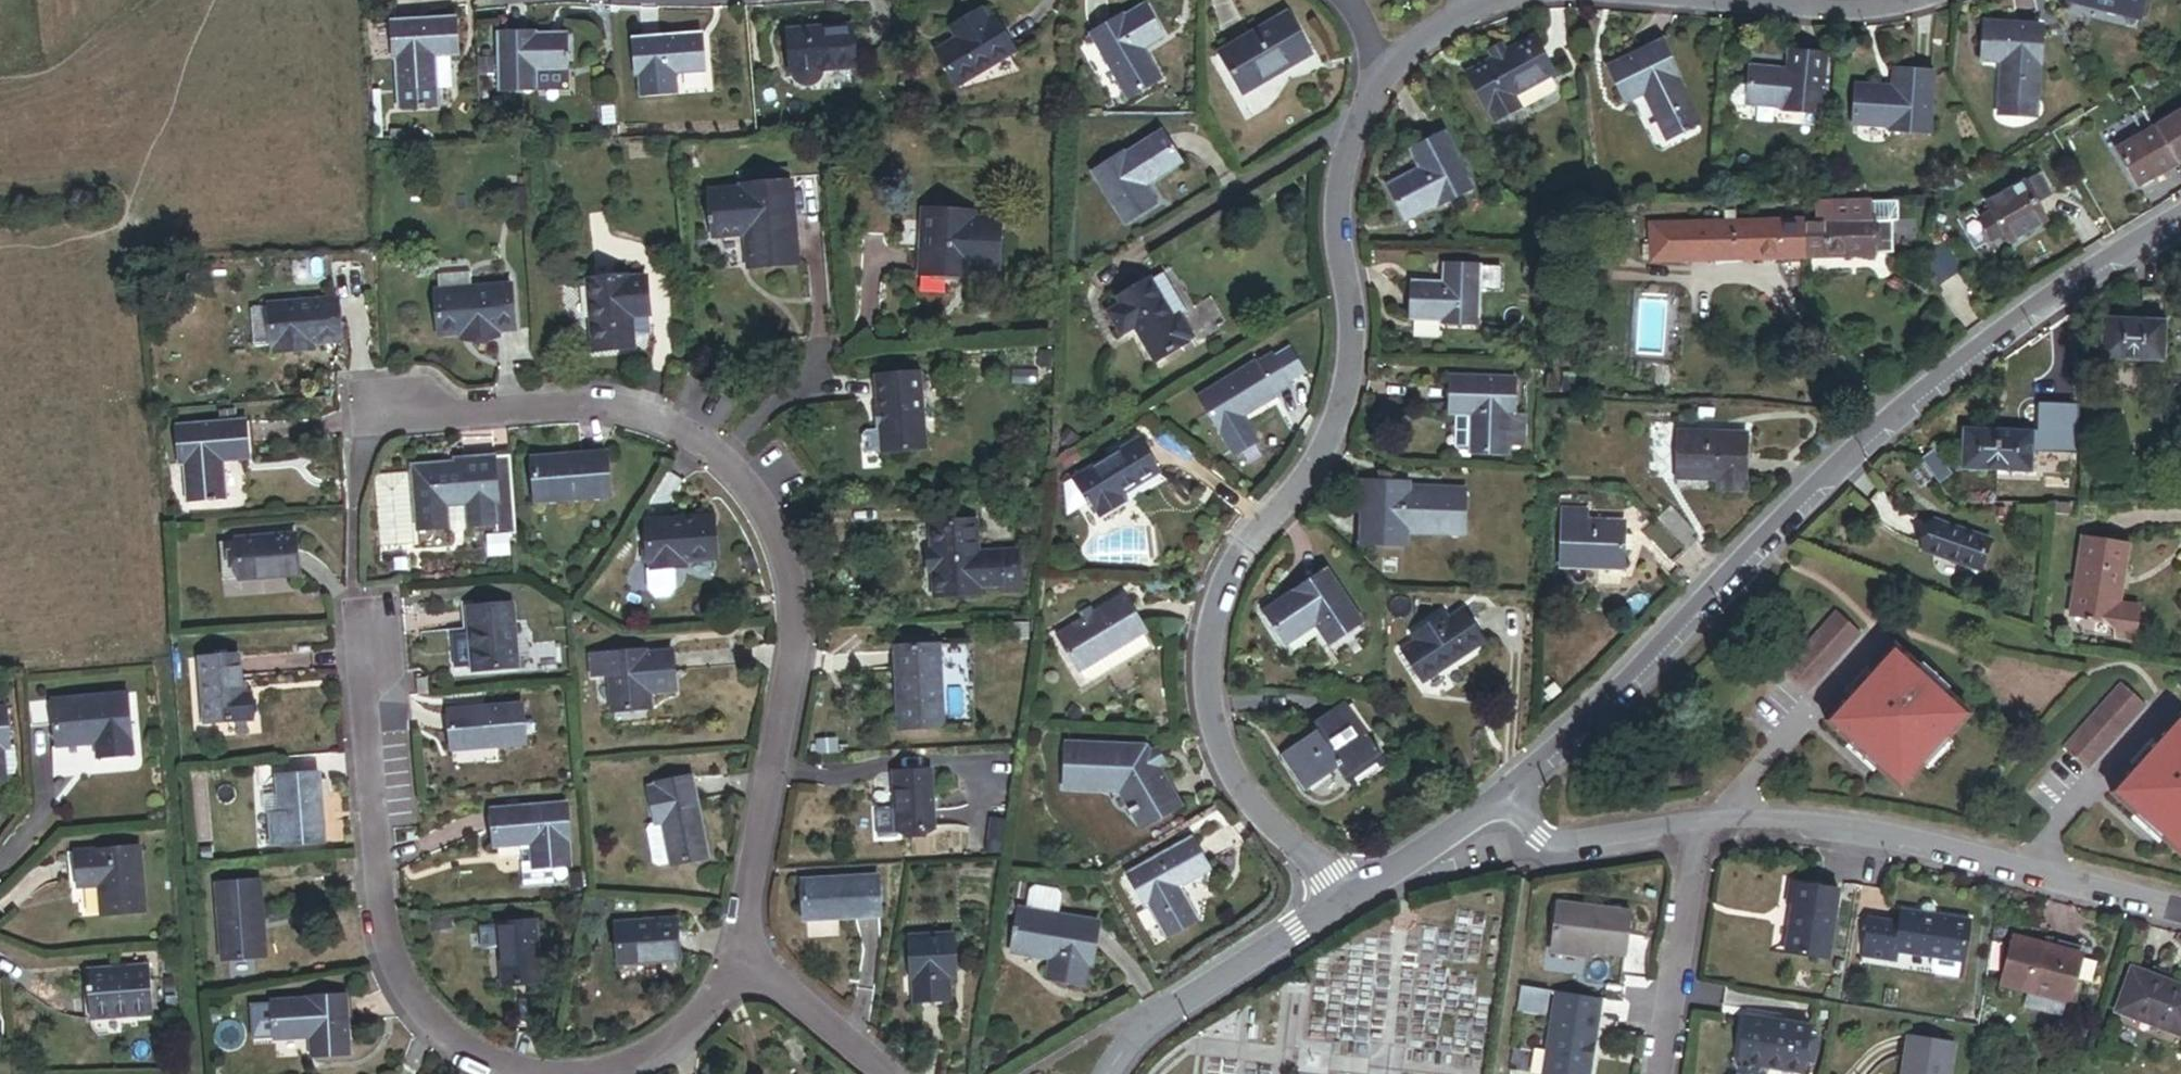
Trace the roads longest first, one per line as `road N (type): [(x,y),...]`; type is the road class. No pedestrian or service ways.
road 1 (residential): [(1350,897),(1255,805),(1219,752),(1203,682),(1207,622),(1229,568),(1316,469),(1338,419),(1349,362),(1337,249),(1342,156),(1380,65)]
road 2 (residential): [(737,953),(792,634),(785,546),(749,475),(712,441),(670,418),(581,398),(369,414)]
road 3 (residential): [(2180,218),(1891,416),(1689,627),(1503,795)]
road 4 (residential): [(508,1073),(468,1059),(430,1031),(395,978),(374,908),(356,627)]
road 5 (residential): [(1702,822),(1848,825),(2180,910)]
road 6 (residential): [(1110,1073),(1152,1021),(1350,897)]
road 7 (residential): [(1702,822),(1658,1073)]
road 8 (residential): [(1503,795),(1541,837),(1565,844),(1702,822)]
road 9 (residential): [(737,953),(690,1027),(643,1063),(601,1073)]
road 10 (residential): [(882,1073),(737,953)]
road 11 (residential): [(1350,897),(1503,795)]
road 12 (residential): [(1737,0),(1867,10),(1913,0)]

